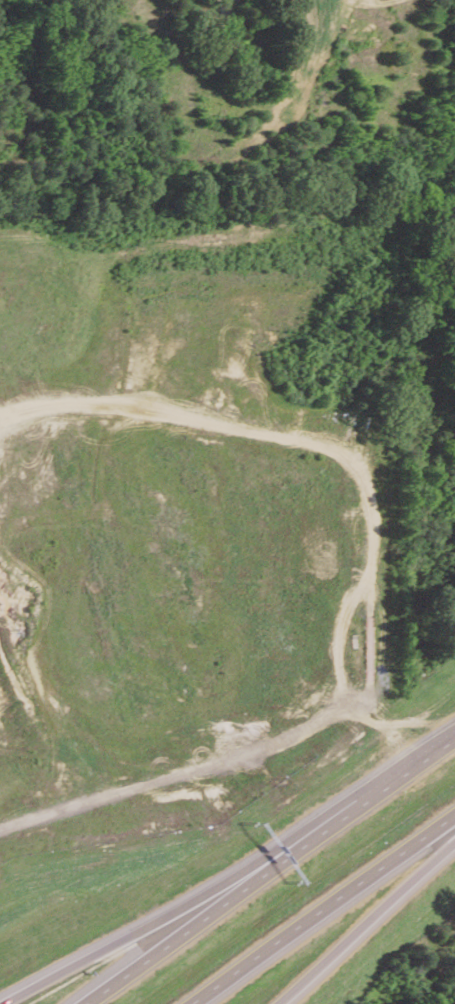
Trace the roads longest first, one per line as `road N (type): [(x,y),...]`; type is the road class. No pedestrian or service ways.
road 1 (motorway): [(402,775),(6,1003)]
road 2 (motorway): [(402,775),(71,1003)]
road 3 (motorway): [(169,1003),(454,811)]
road 4 (motorway): [(273,1003),(454,844)]

